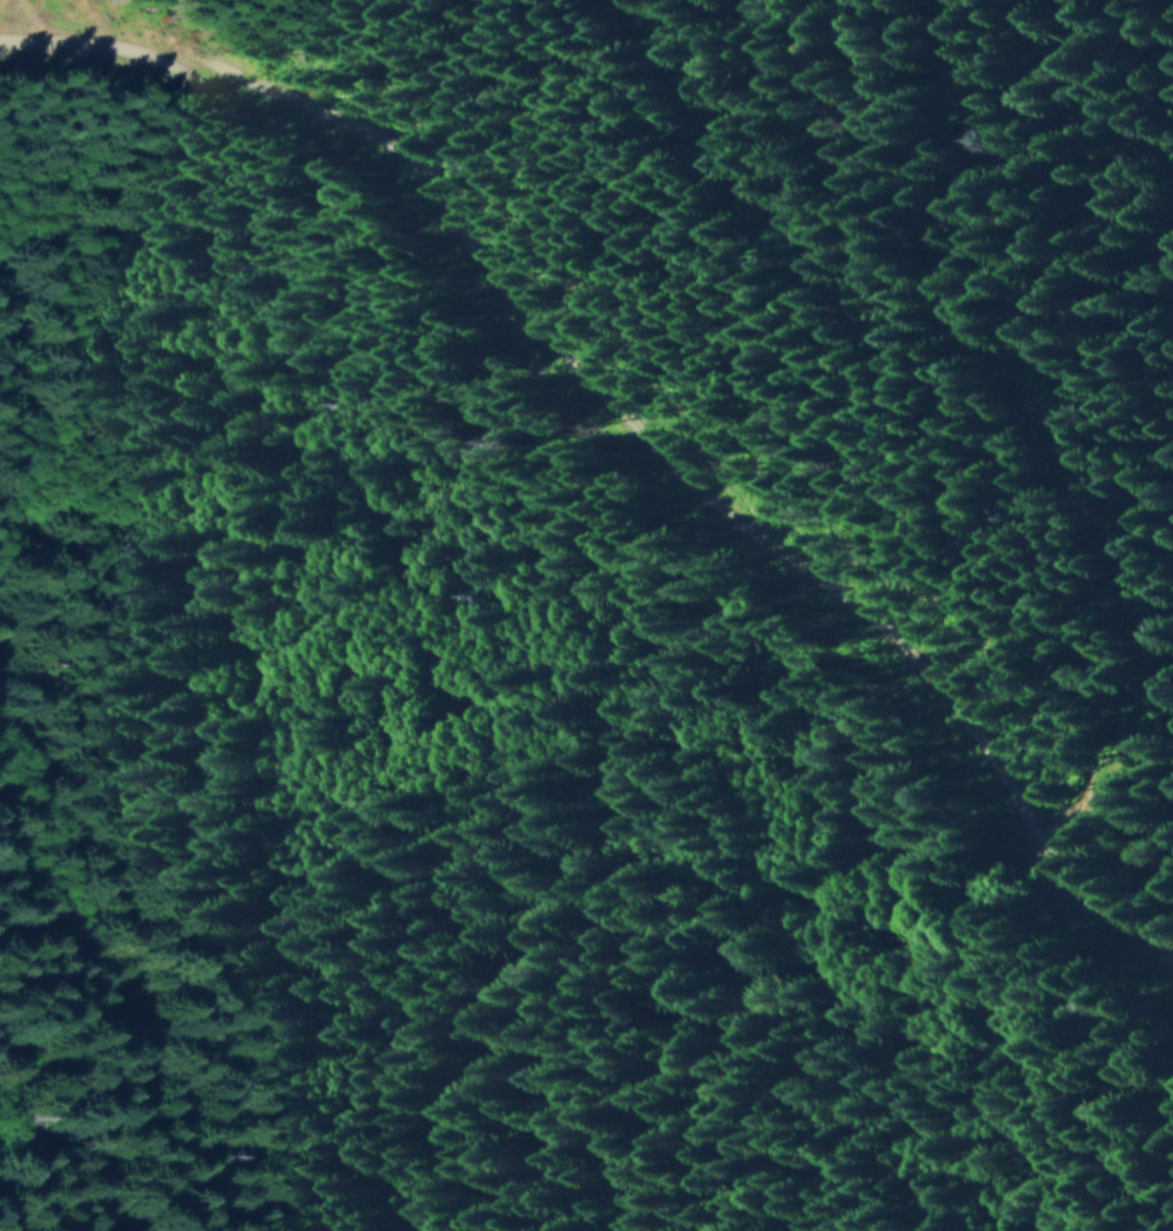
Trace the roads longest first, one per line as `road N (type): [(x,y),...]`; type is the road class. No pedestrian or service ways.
road 1 (track): [(1086,1230),(957,1037),(445,574),(240,331),(0,241)]

